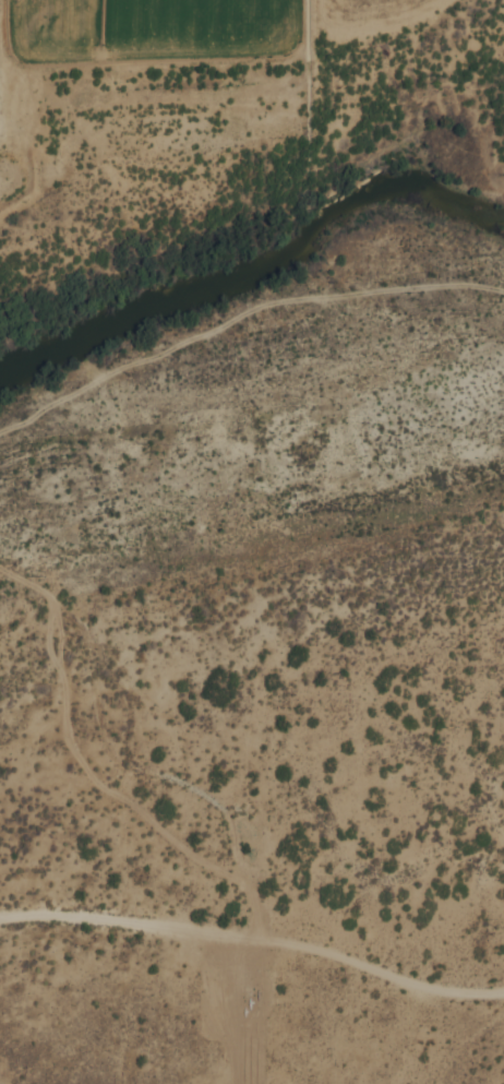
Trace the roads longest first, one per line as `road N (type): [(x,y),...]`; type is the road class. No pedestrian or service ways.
road 1 (residential): [(503,490),(336,544),(113,581),(25,580),(0,566)]
road 2 (residential): [(0,919),(104,918),(286,944),(445,989),(503,993)]
road 3 (residential): [(25,580),(58,603),(109,664),(127,704),(129,759),(226,811),(263,941)]
road 4 (residential): [(367,261),(325,291),(148,349),(0,435)]

